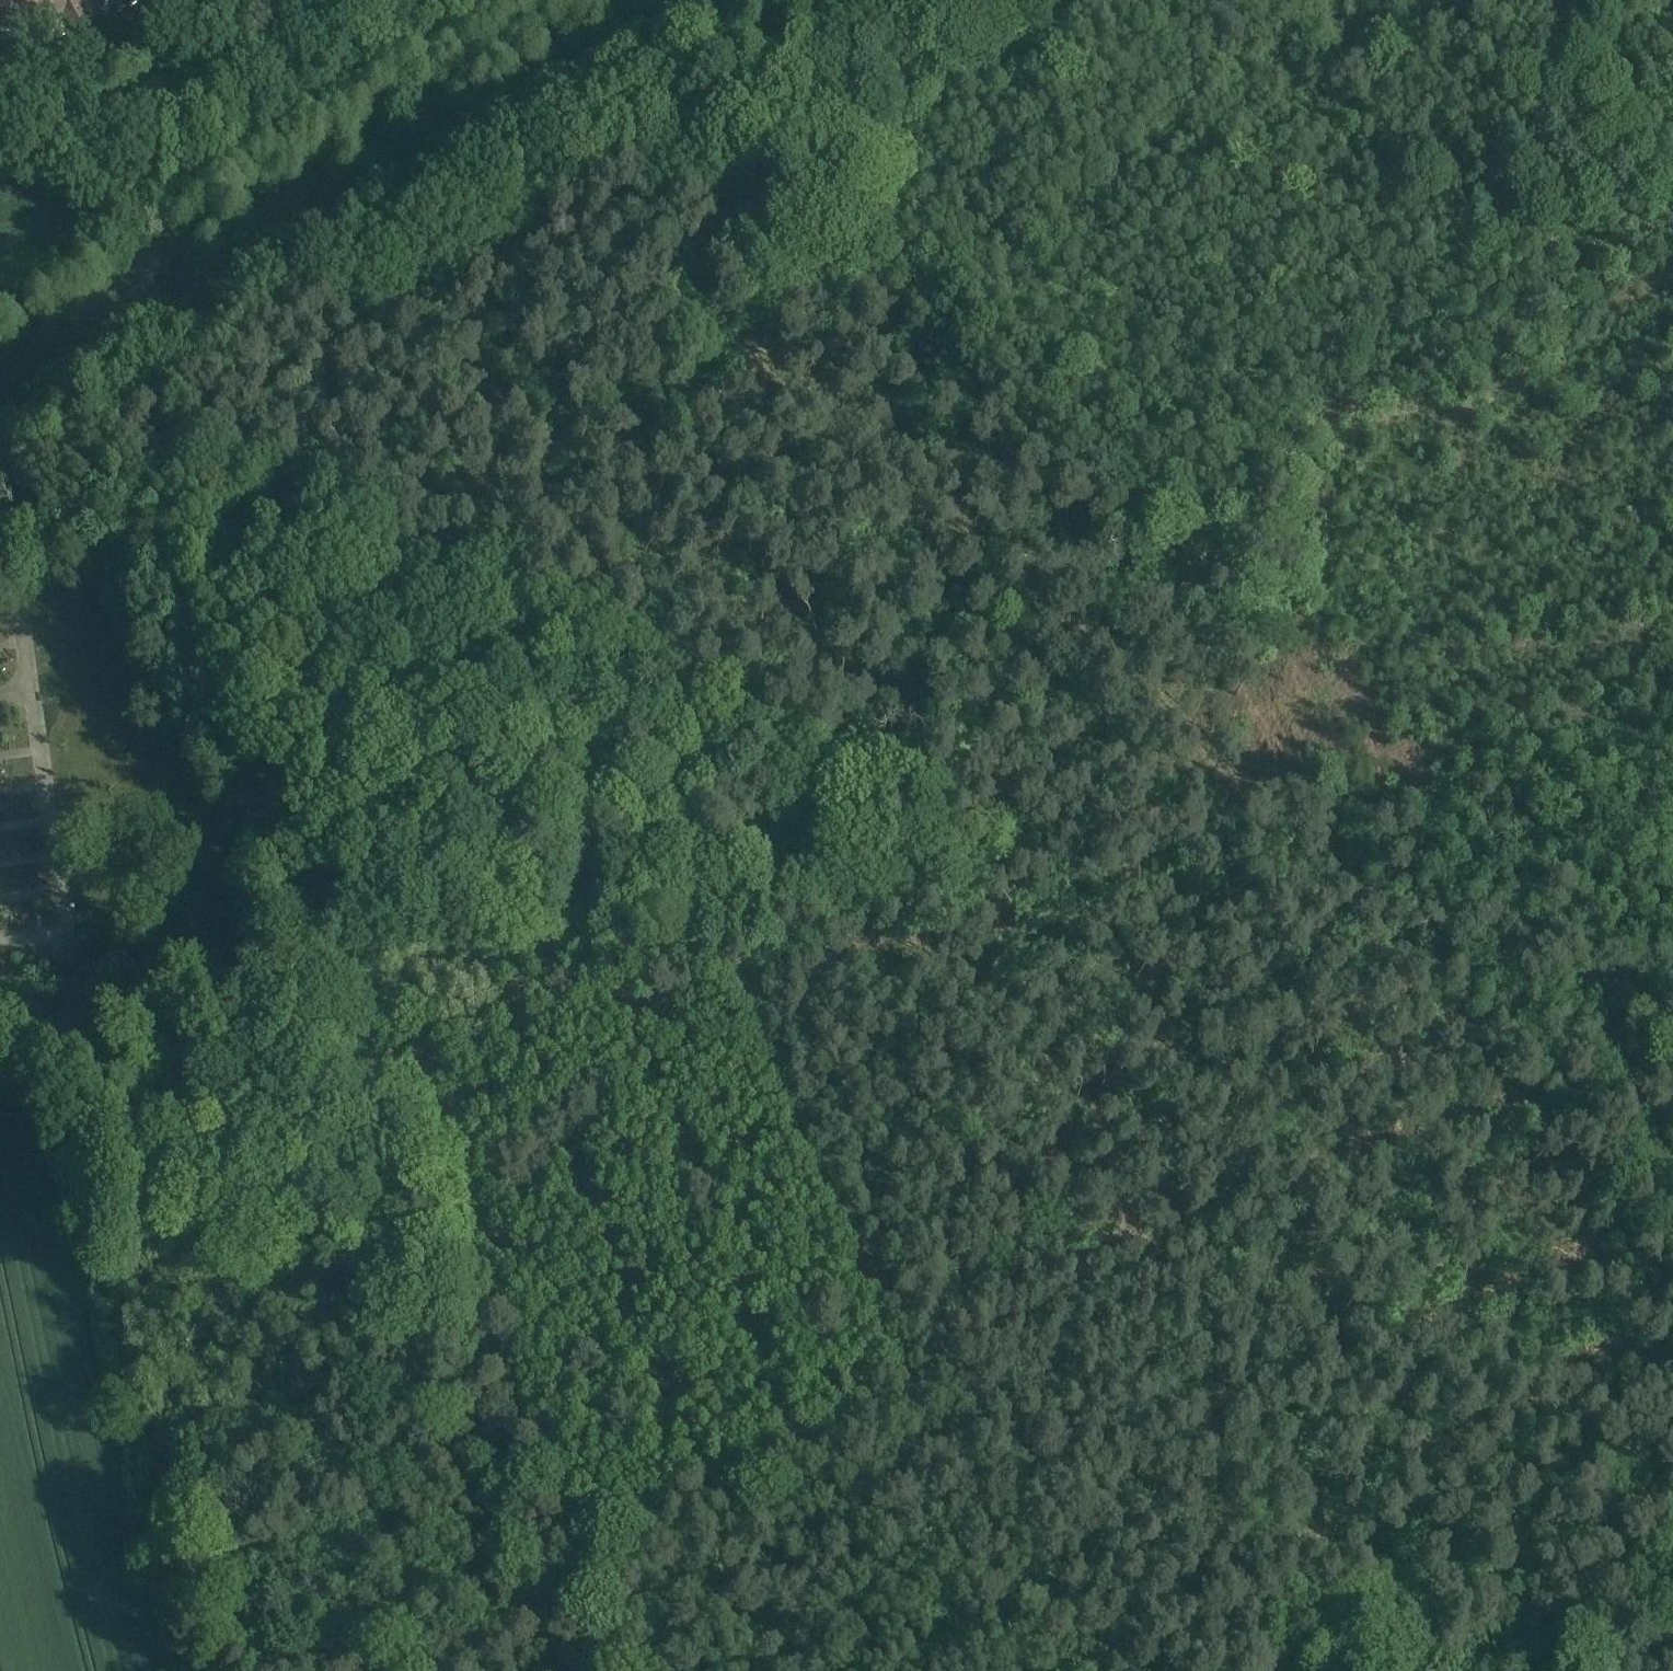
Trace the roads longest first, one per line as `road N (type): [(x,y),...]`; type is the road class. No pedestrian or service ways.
road 1 (track): [(349,975),(860,881),(1672,750)]
road 2 (track): [(1304,1670),(871,968),(859,939),(860,881)]

